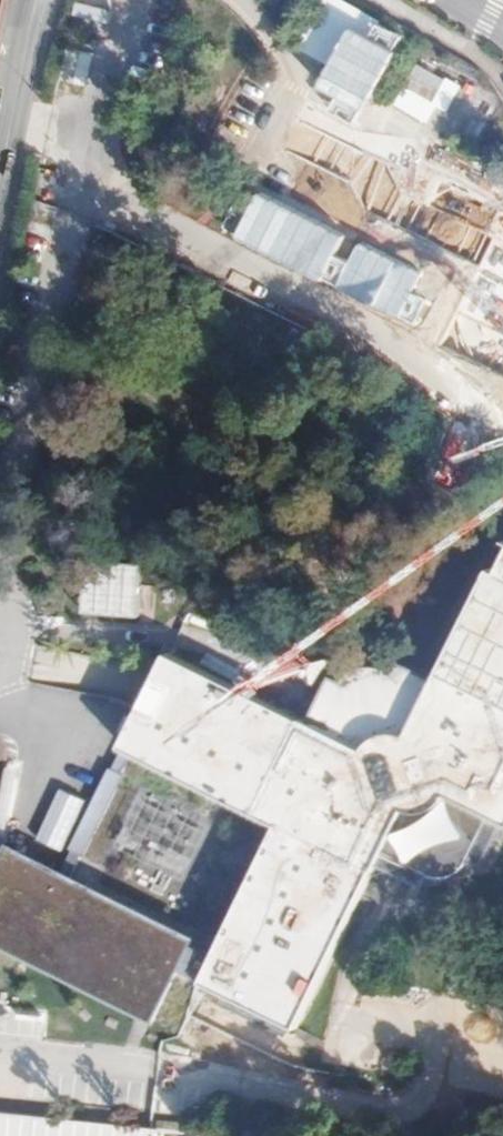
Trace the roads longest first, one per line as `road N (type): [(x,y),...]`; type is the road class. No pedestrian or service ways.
road 1 (tertiary): [(39,0),(0,187)]

